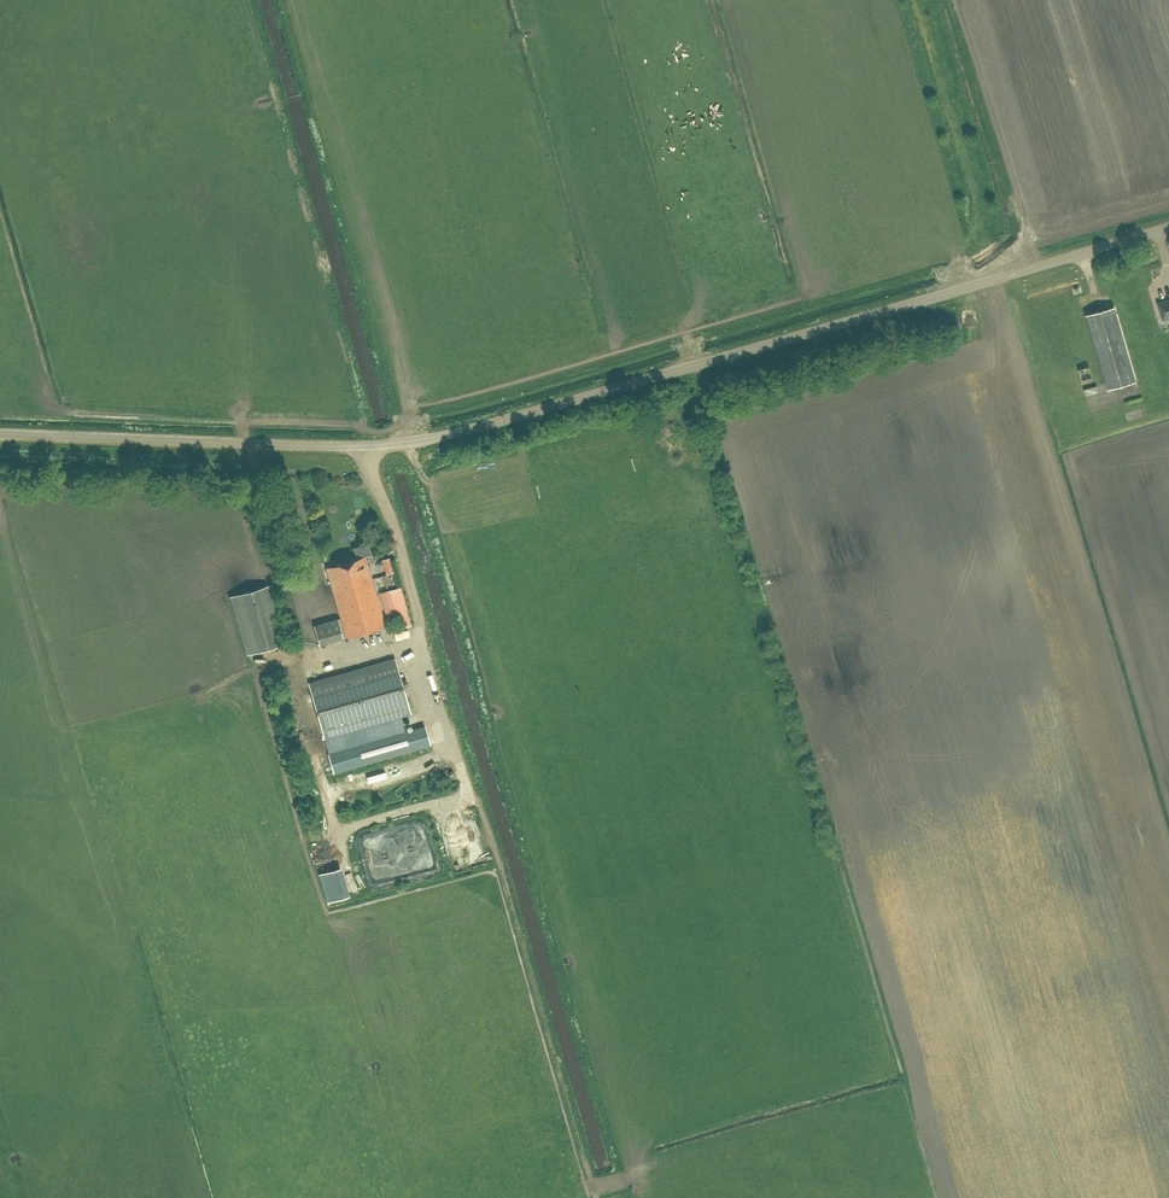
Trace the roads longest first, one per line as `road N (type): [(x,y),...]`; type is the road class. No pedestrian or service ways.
road 1 (unclassified): [(0,432),(375,446),(455,435),(1168,226)]

